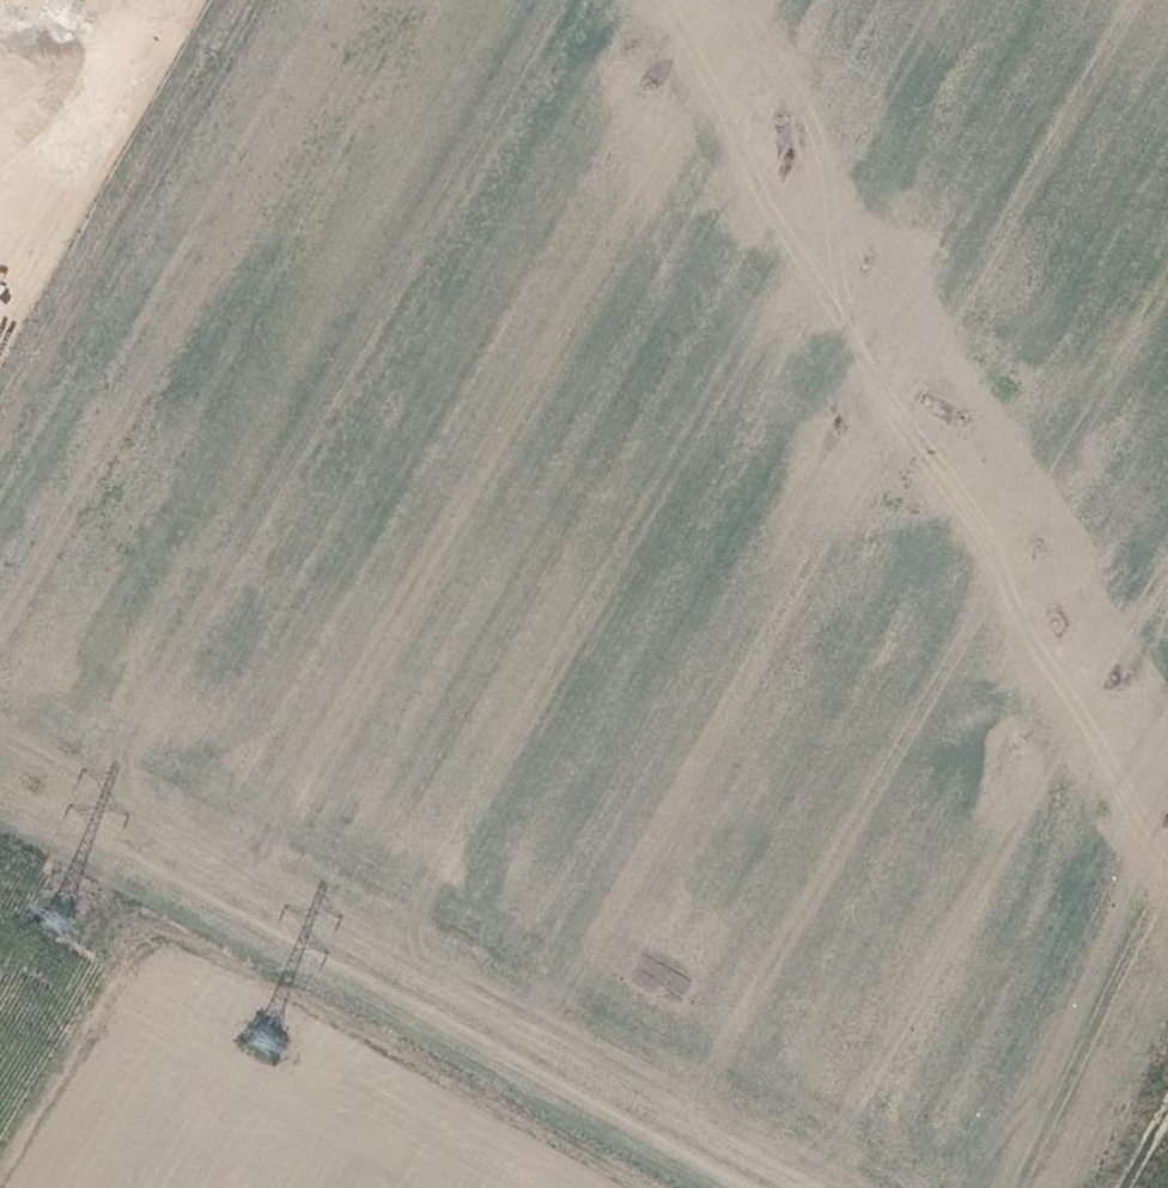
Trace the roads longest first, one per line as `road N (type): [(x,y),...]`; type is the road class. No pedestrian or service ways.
road 1 (track): [(0,1138),(147,919),(640,1187)]

